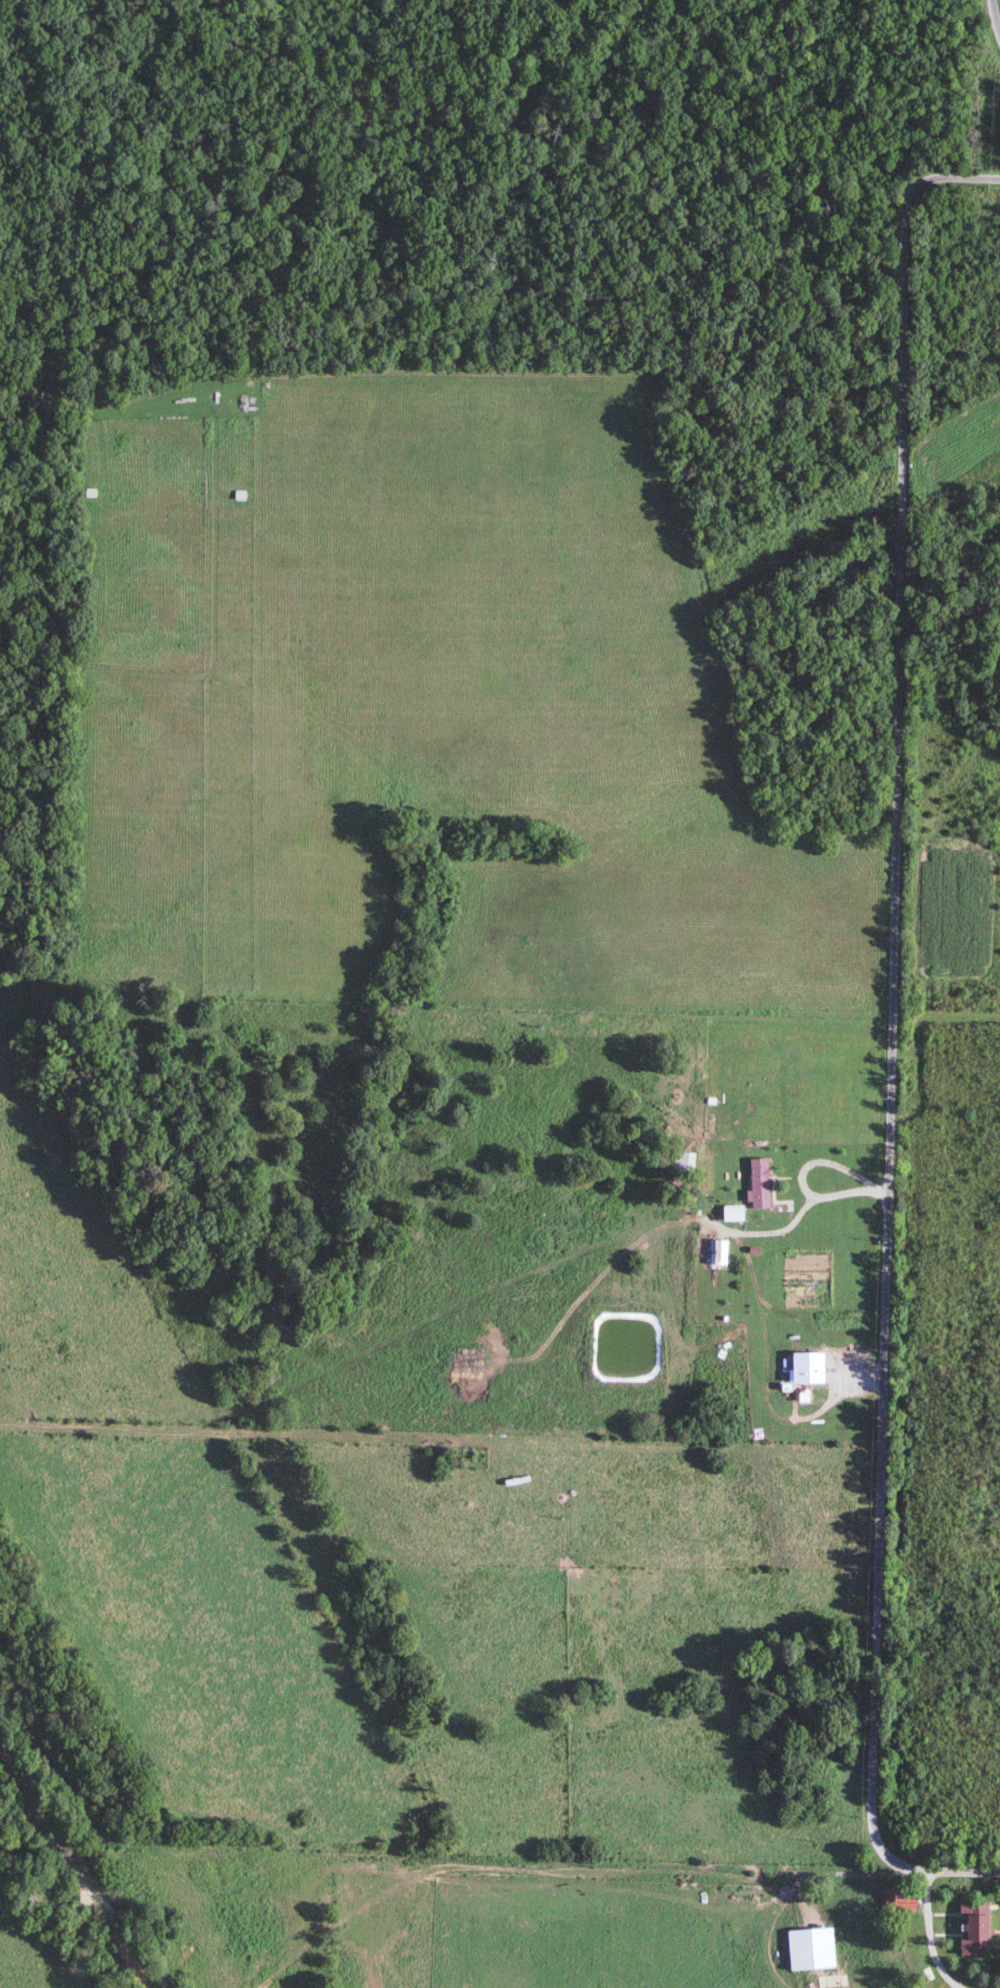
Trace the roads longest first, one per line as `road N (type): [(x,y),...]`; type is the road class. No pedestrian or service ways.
road 1 (residential): [(999,1877),(924,1874),(897,1863),(879,1843),(872,1781),(902,560),(902,229),(911,188),(944,177),(999,176)]

